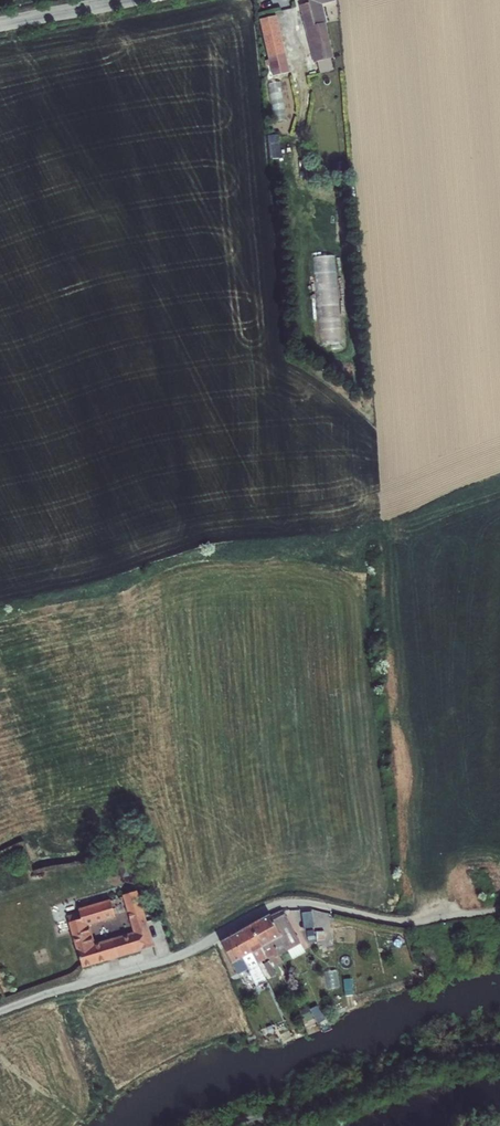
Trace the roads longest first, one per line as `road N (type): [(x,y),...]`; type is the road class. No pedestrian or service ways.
road 1 (unclassified): [(0,1011),(190,950),(274,906),(315,904),(419,924),(499,911)]
road 2 (tertiary): [(0,24),(121,0)]

